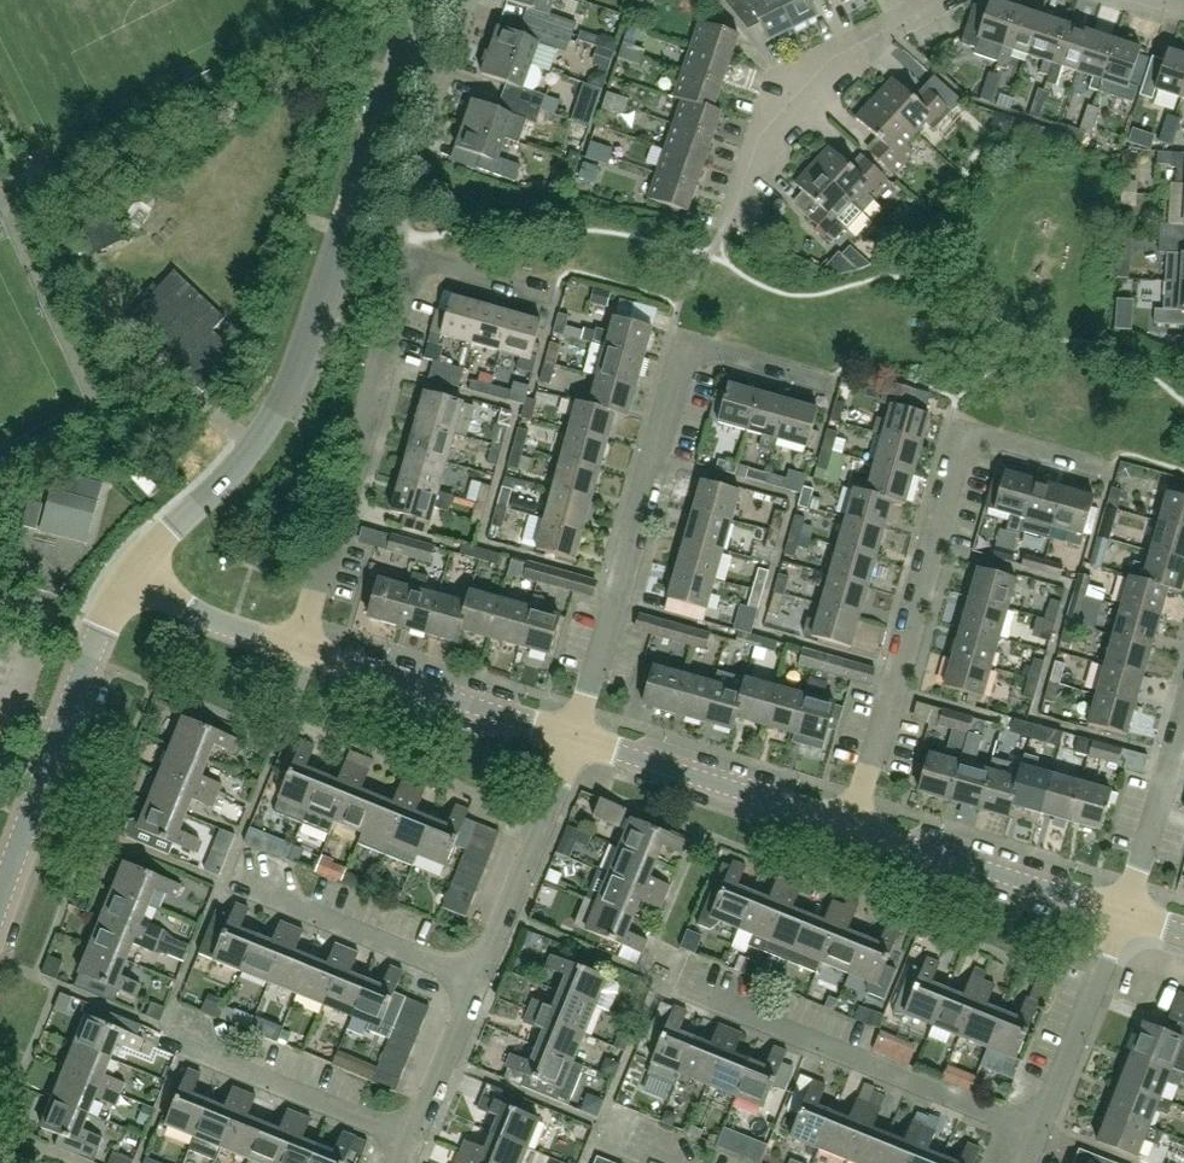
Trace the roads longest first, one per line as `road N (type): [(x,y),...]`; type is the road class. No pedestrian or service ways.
road 1 (residential): [(856,828),(961,428),(1095,469)]
road 2 (residential): [(578,734),(683,344),(818,385)]
road 3 (residential): [(300,644),(415,254),(547,293)]
road 4 (unclassified): [(130,581),(238,474),(268,432),(296,378),(345,228)]
road 5 (unclassified): [(0,897),(101,632),(130,581)]
road 6 (residential): [(735,223),(785,82),(934,0)]
road 7 (residential): [(856,828),(578,734)]
road 8 (residential): [(578,734),(300,644)]
road 9 (residential): [(1125,914),(856,828)]
road 10 (residential): [(1020,1162),(1125,914)]
road 11 (residential): [(478,979),(578,734)]
road 12 (residential): [(412,1138),(208,1063),(184,1024)]
road 13 (residential): [(478,979),(289,907),(248,878)]
road 14 (residential): [(345,228),(424,0)]
road 15 (residential): [(1125,914),(1183,711)]
road 16 (residential): [(300,644),(130,581)]
road 17 (residential): [(412,1138),(478,979)]

